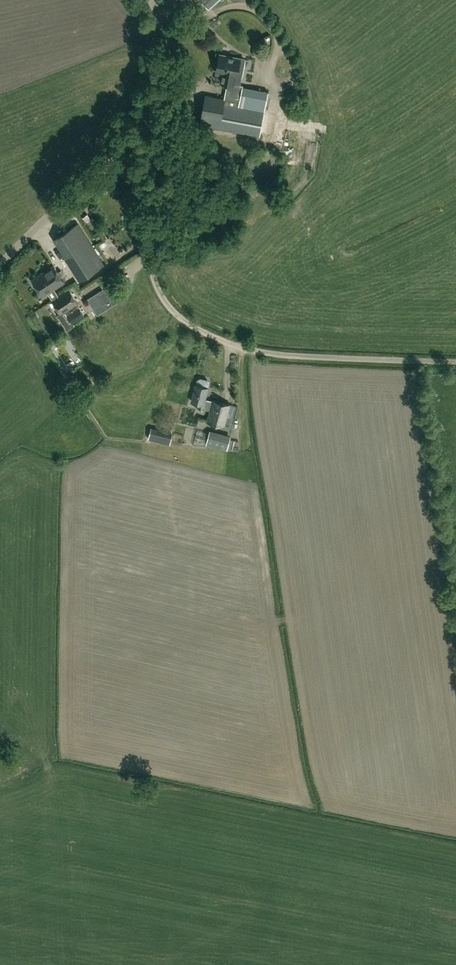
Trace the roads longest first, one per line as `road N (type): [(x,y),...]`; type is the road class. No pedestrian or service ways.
road 1 (unclassified): [(455,361),(276,354),(189,324),(161,297),(131,180)]
road 2 (unclassified): [(131,139),(167,75),(167,39),(151,0)]
road 3 (unclassified): [(0,266),(95,173)]

